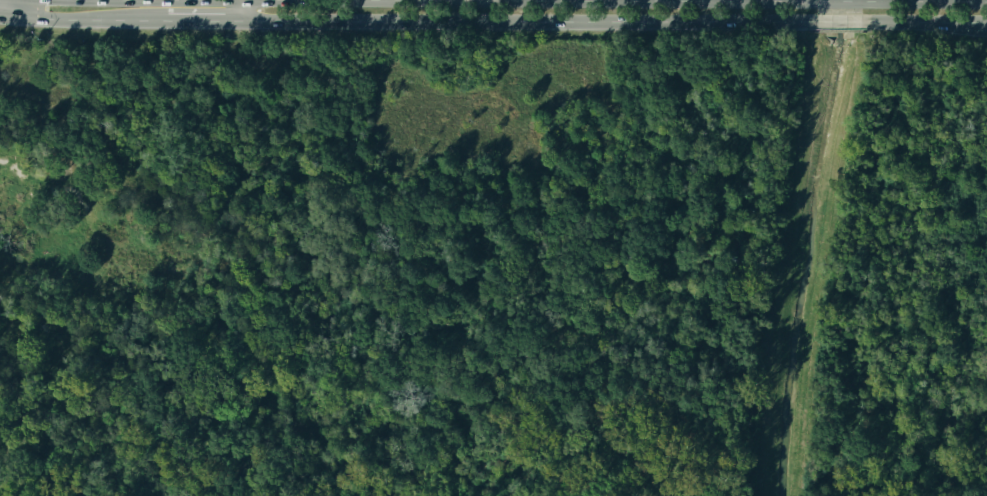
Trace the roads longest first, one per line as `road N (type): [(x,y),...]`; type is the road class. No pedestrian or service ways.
road 1 (secondary): [(240,22),(986,22)]
road 2 (secondary): [(974,0),(500,0)]
road 3 (secondary): [(21,17),(170,20)]

